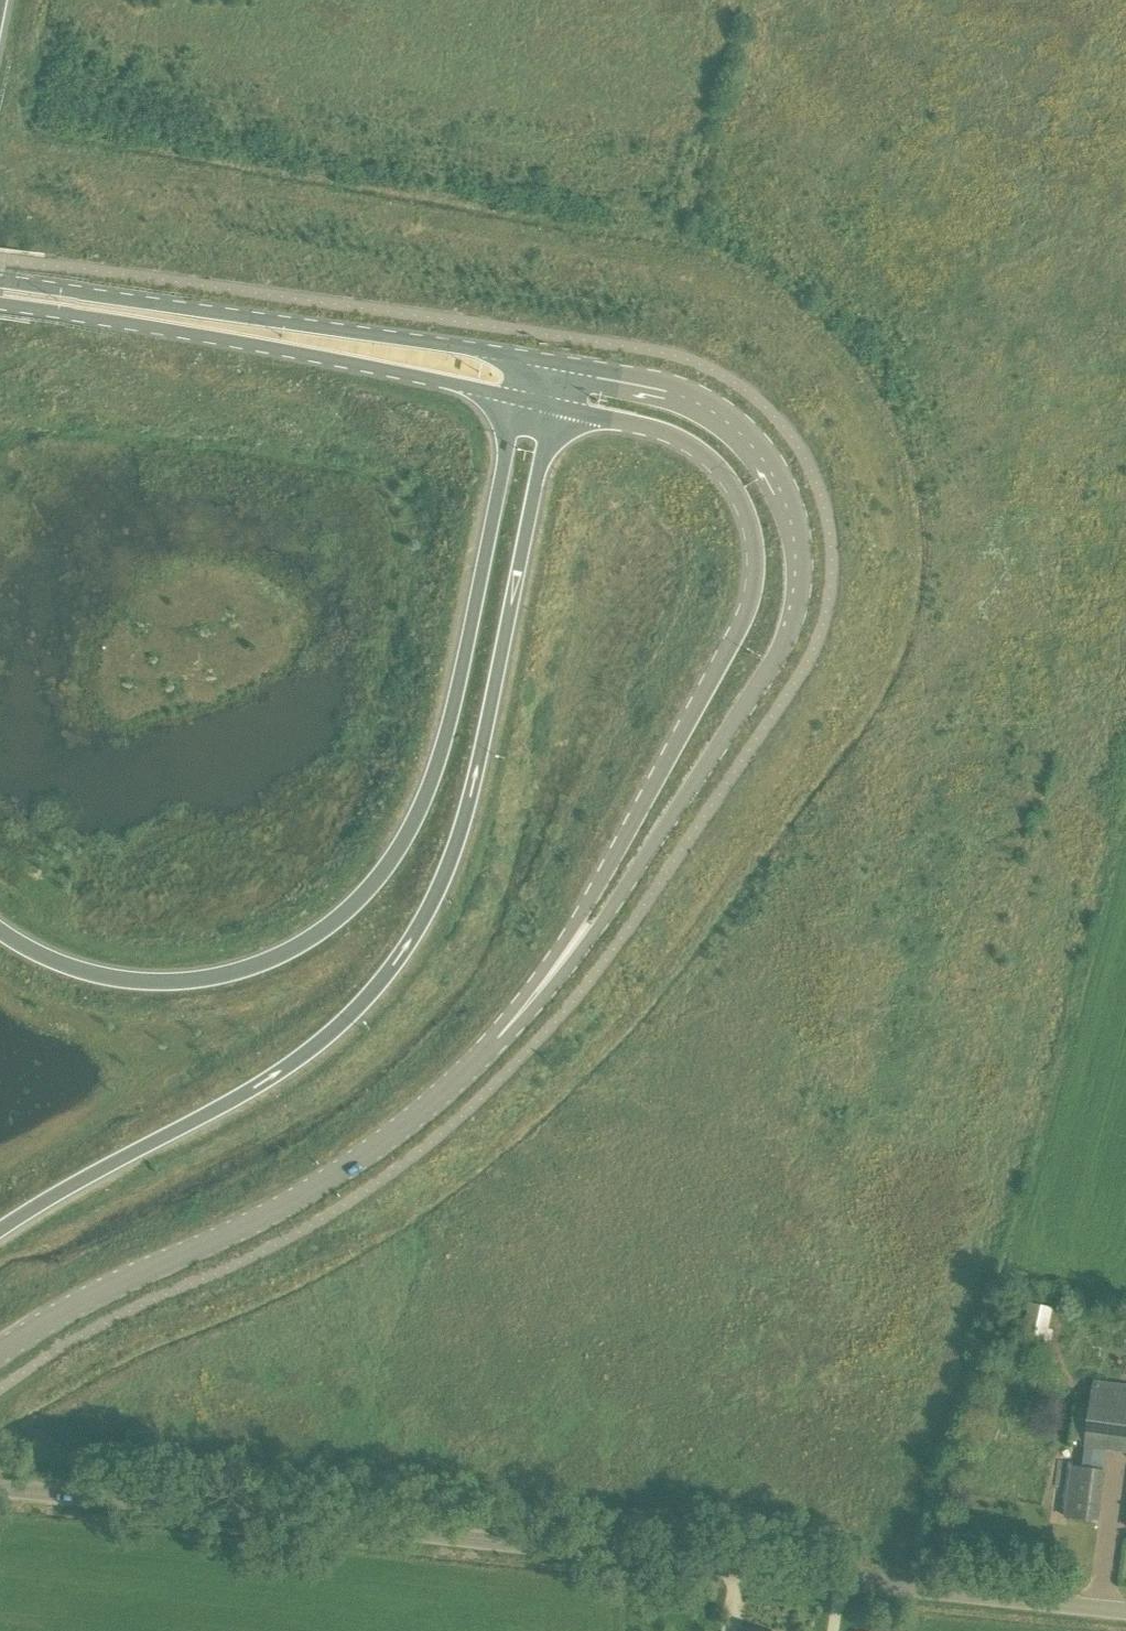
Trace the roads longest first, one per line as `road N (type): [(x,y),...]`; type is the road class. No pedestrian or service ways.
road 1 (unclassified): [(1125,1611),(0,1487)]
road 2 (trunk): [(0,1229),(281,1069),(361,1008),(424,922),(466,819),(554,407)]
road 3 (secondary): [(501,1036),(589,945),(780,652),(798,579),(793,513),(738,422),(704,396),(540,359)]
road 4 (trunk): [(516,398),(464,677),(429,790),(384,873),(355,905),(281,955),(189,979),(82,972),(0,931)]
road 5 (secondary): [(554,407),(691,444),(736,481),(753,529),(753,583),(738,630),(649,805),(501,1036)]
road 6 (secondary): [(540,359),(0,283)]
road 7 (secondary): [(0,303),(232,340),(516,398)]
road 8 (secondary): [(340,1171),(0,1351)]
road 9 (secondary): [(340,1171),(501,1036)]

